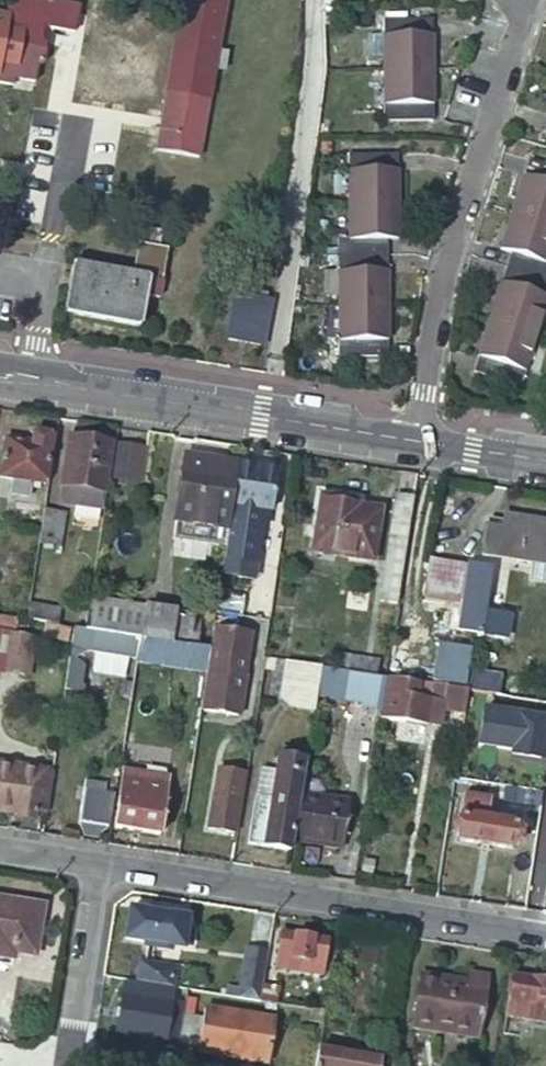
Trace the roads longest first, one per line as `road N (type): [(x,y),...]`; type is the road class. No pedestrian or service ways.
road 1 (residential): [(420,438),(445,276),(526,22),(525,0)]
road 2 (residential): [(545,937),(103,867)]
road 3 (tertiary): [(420,438),(0,371)]
road 4 (residential): [(103,867),(68,1065)]
road 5 (tertiary): [(545,458),(420,438)]

